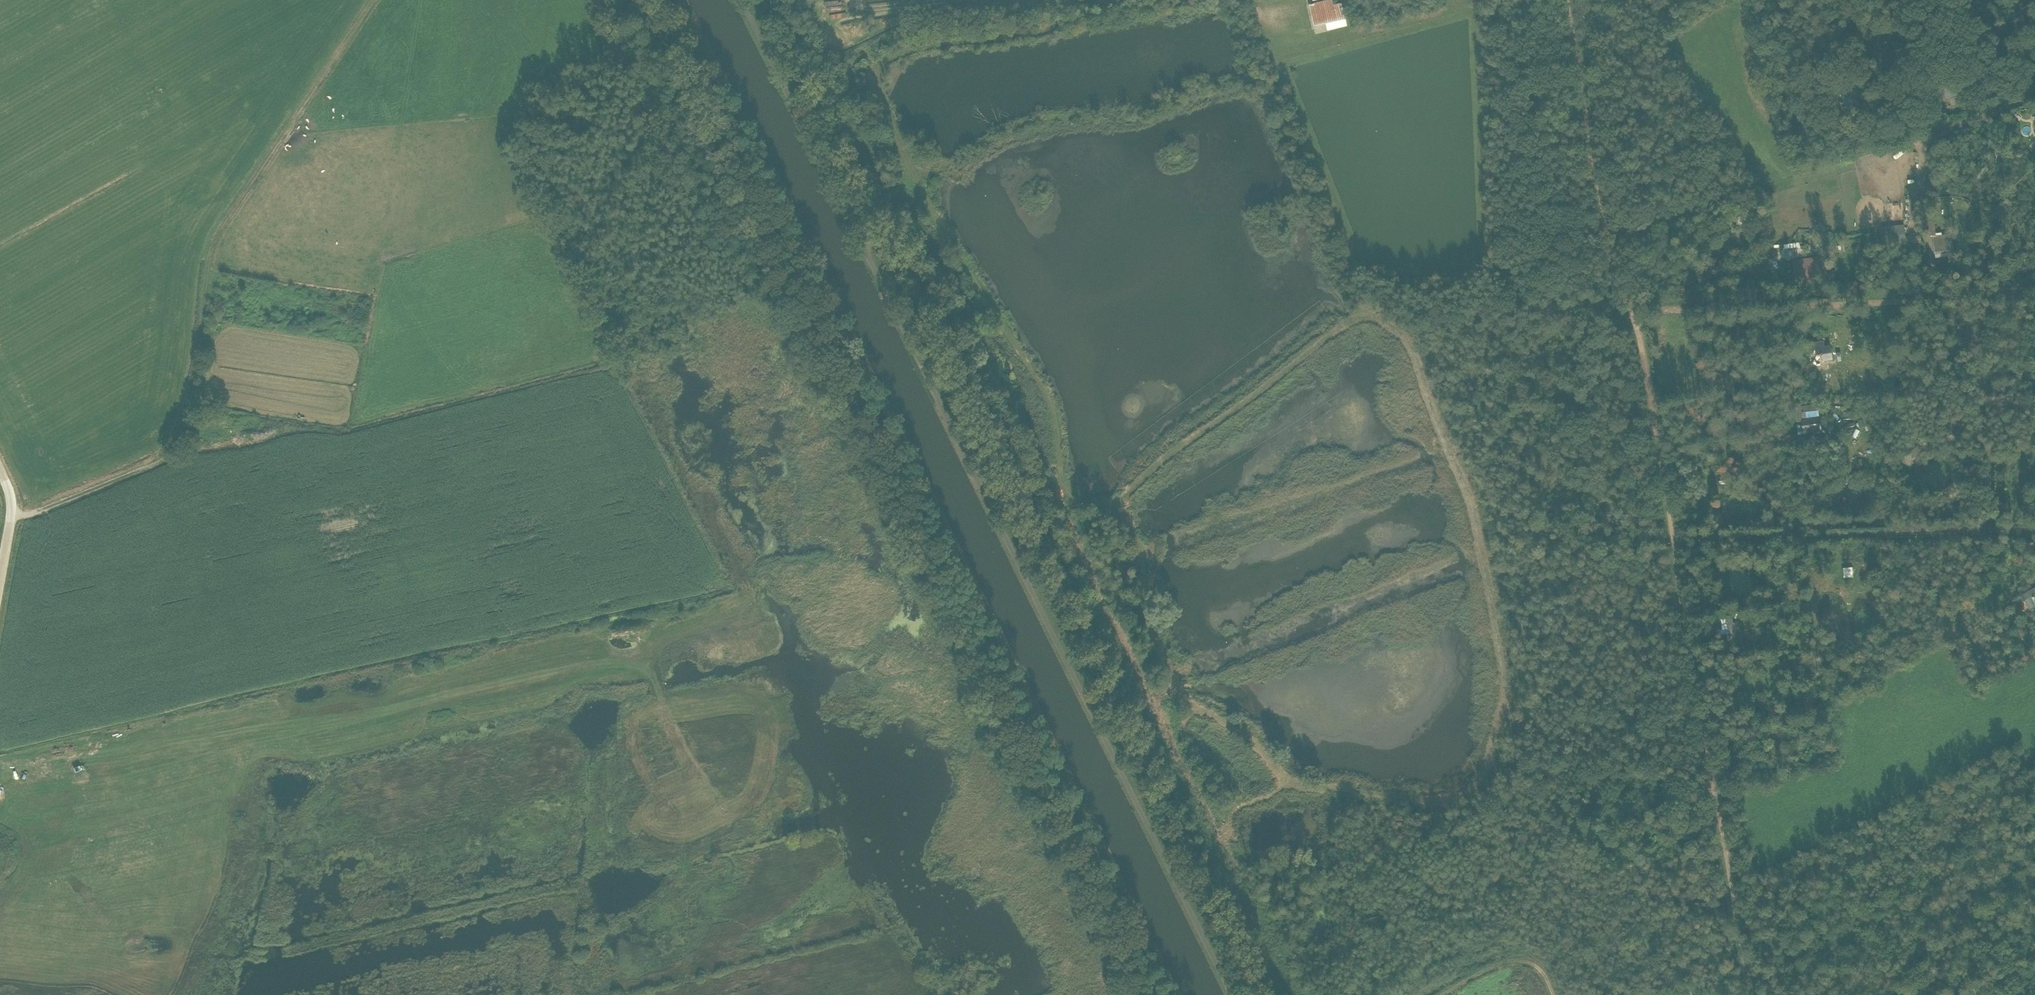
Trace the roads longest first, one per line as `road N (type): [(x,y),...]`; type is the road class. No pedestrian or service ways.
road 1 (track): [(370,0),(214,247),(190,418),(179,444),(163,461),(28,516),(12,513)]
road 2 (track): [(1671,542),(1583,0)]
road 3 (track): [(1748,994),(1671,542)]
road 4 (track): [(1620,236),(2034,99)]
road 5 (track): [(1633,312),(2034,298)]
road 6 (track): [(1671,542),(2034,529)]

